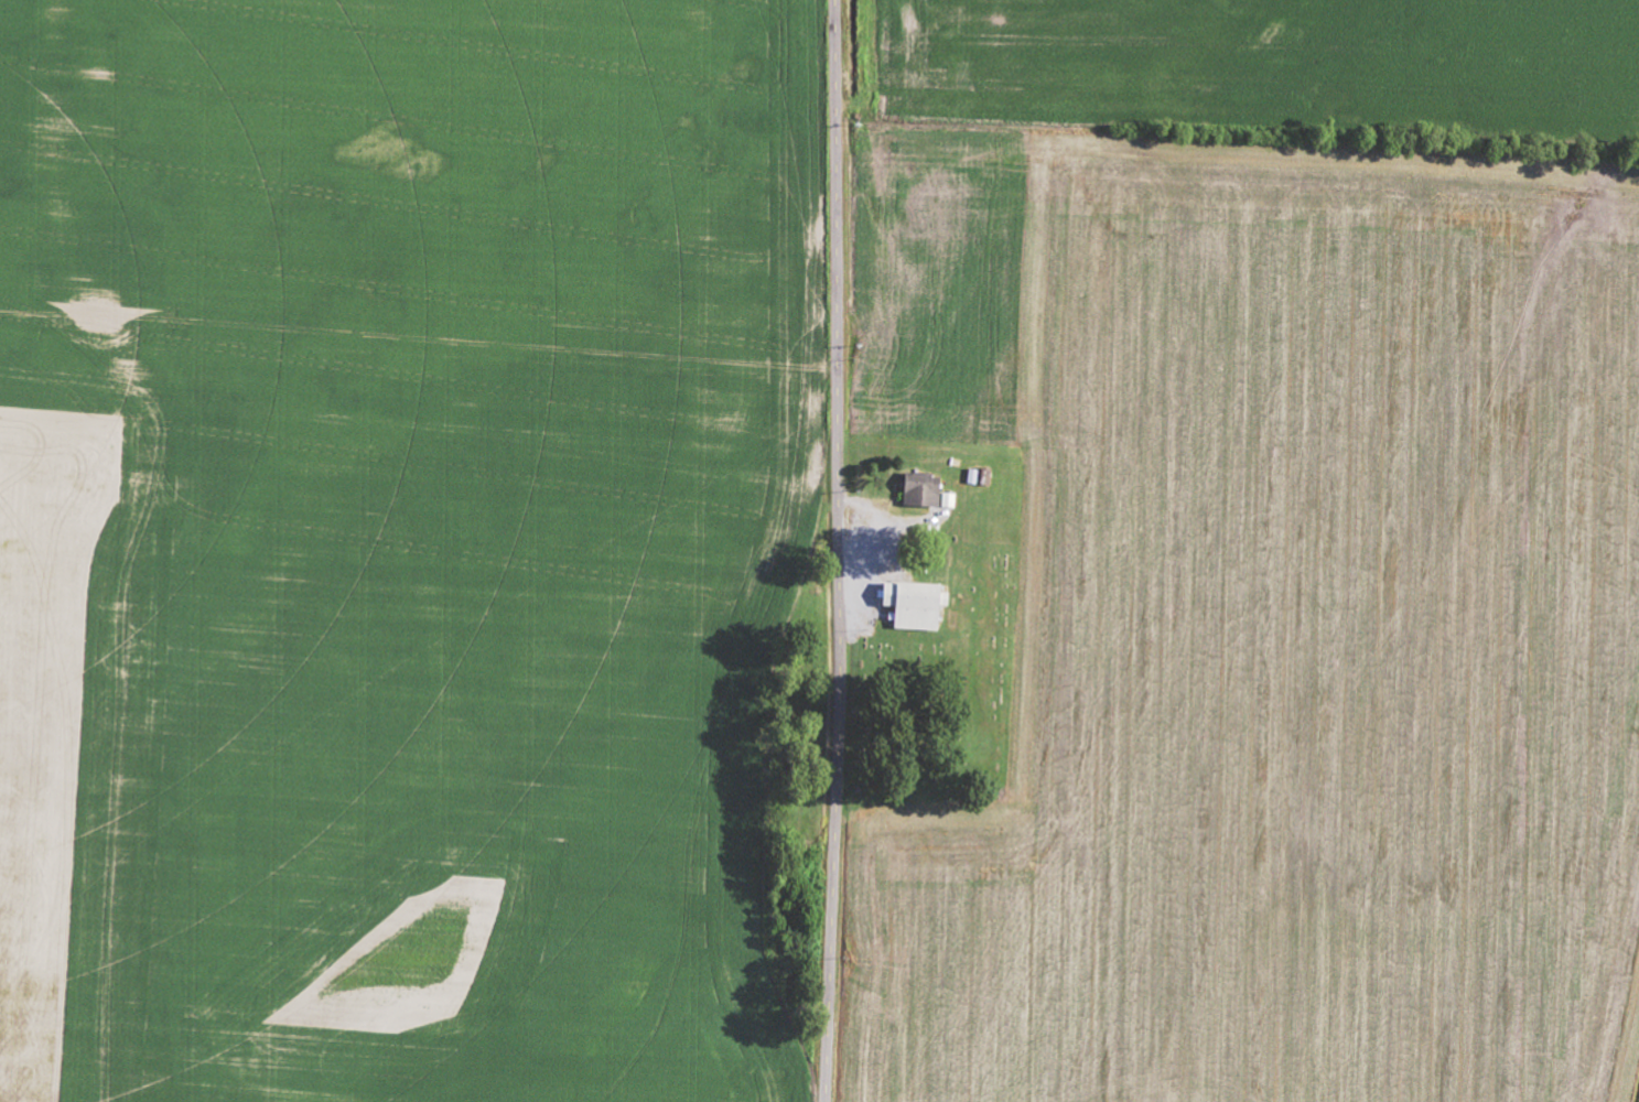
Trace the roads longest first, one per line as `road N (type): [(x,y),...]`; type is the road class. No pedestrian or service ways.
road 1 (tertiary): [(827,1101),(842,598),(837,0)]

